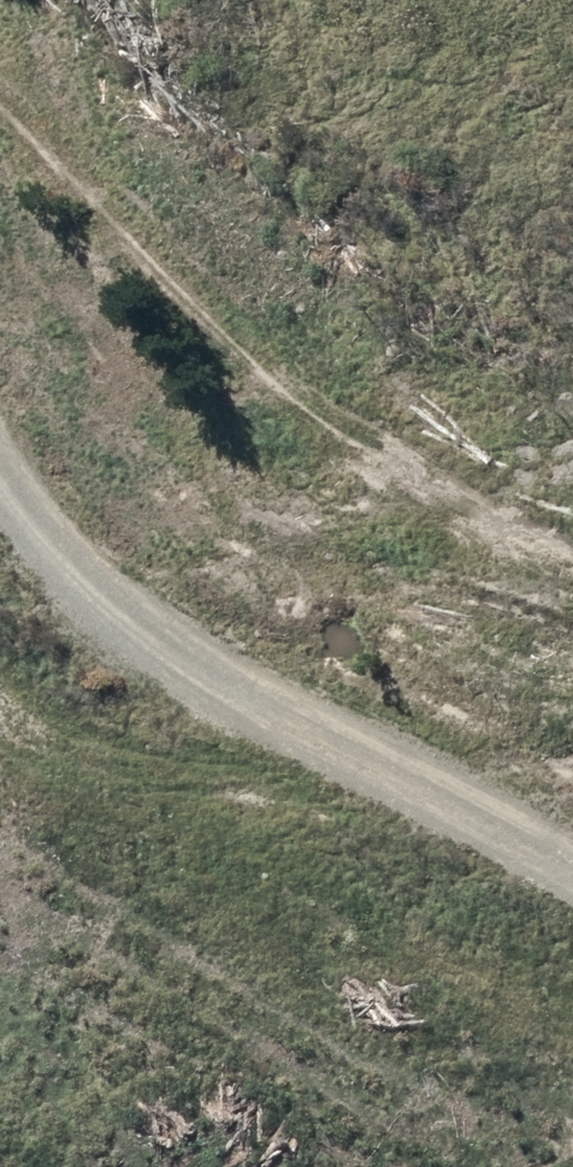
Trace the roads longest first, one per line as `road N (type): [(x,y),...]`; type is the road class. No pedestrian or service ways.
road 1 (track): [(0,121),(55,185),(386,495),(572,583)]
road 2 (track): [(0,506),(90,645),(572,884)]
road 3 (track): [(572,989),(157,801),(19,713),(0,690)]

